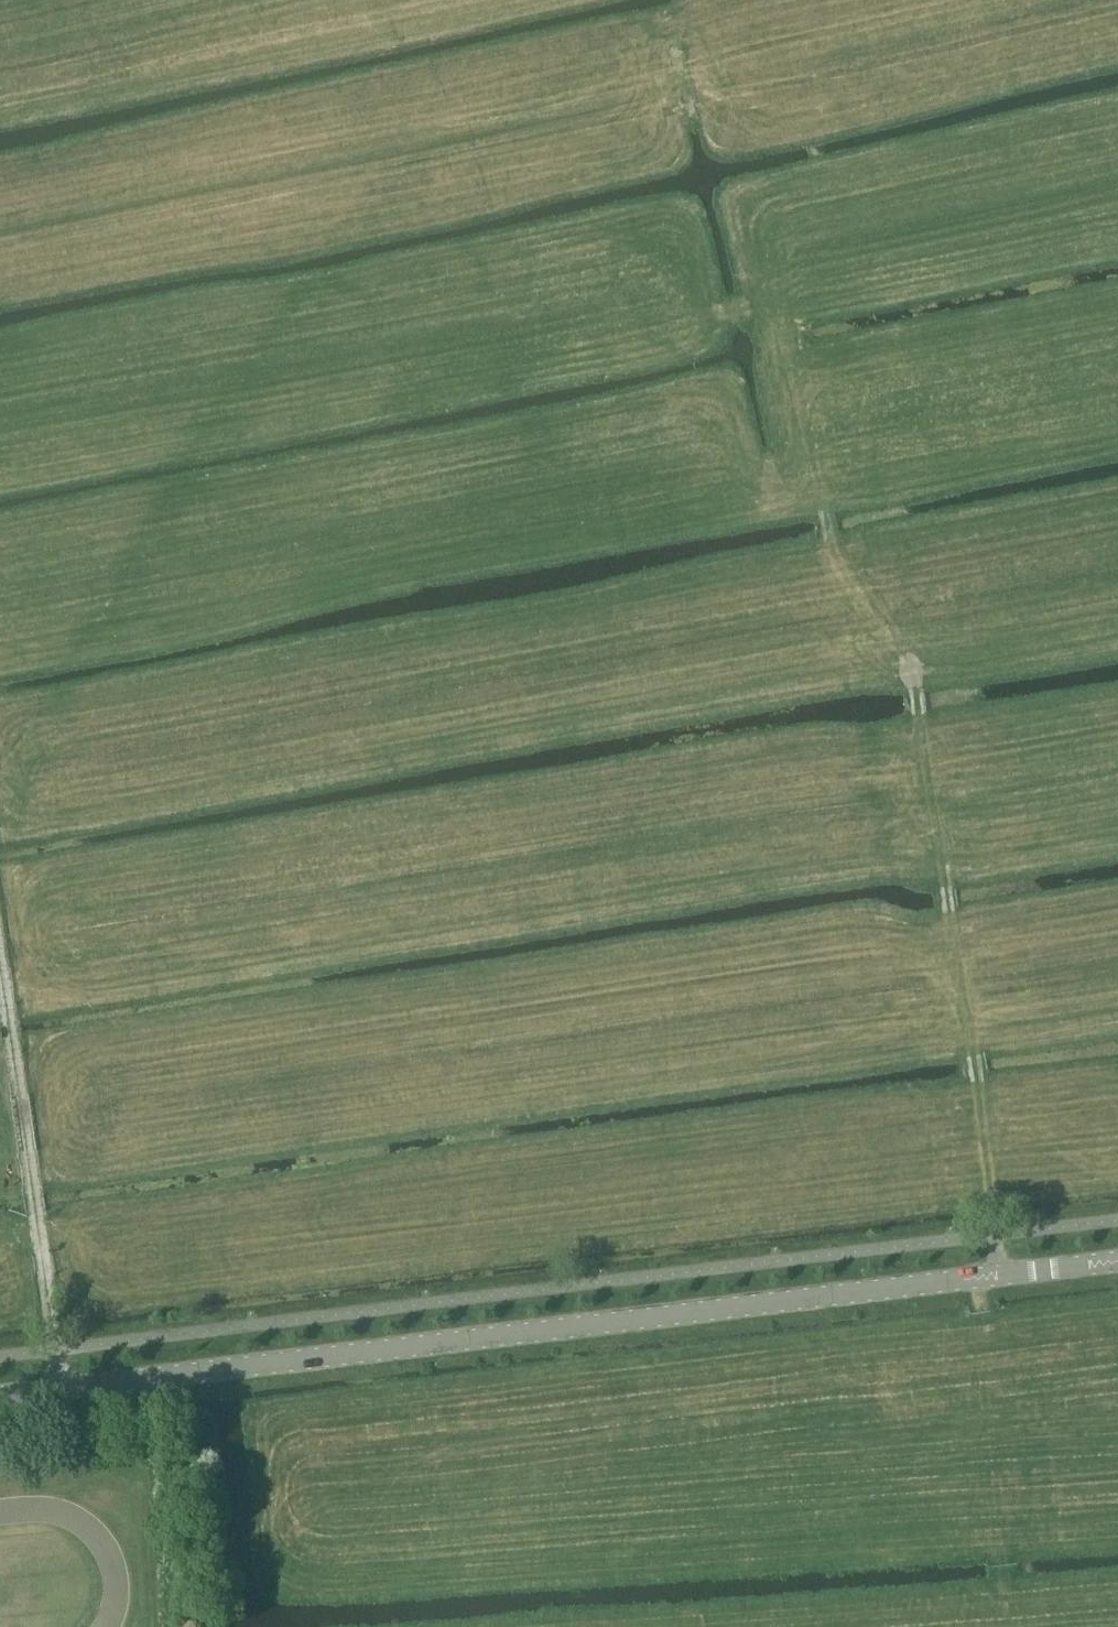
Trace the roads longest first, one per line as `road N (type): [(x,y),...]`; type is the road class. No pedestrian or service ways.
road 1 (unclassified): [(0,1398),(1117,1262)]
road 2 (track): [(55,1391),(0,997)]
road 3 (track): [(985,1322),(982,1300),(996,1276),(988,1206)]

